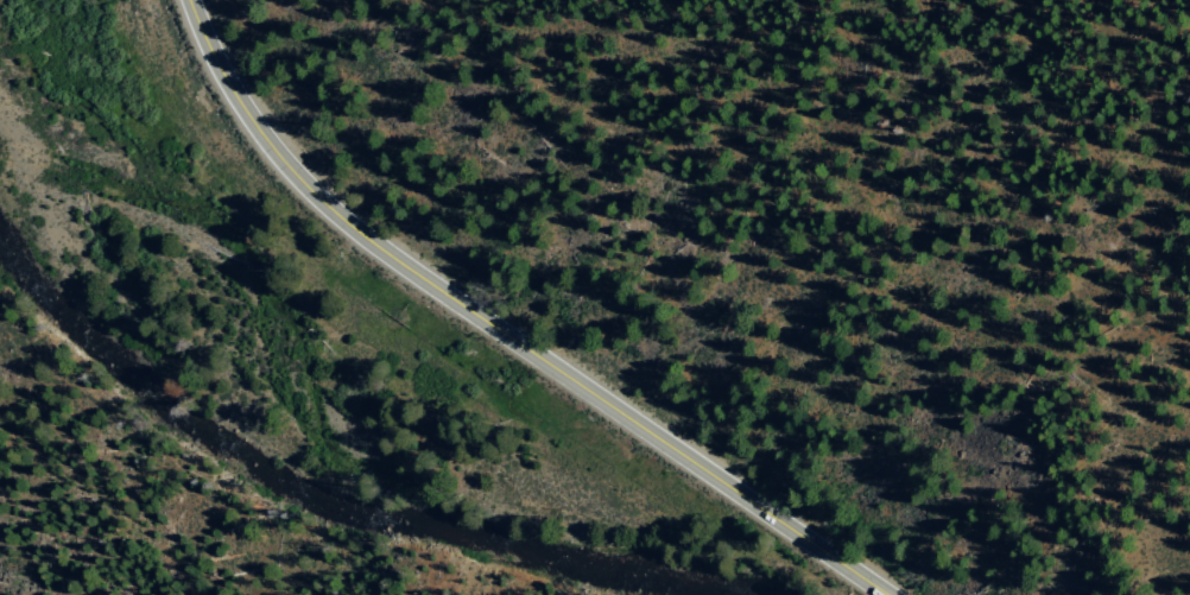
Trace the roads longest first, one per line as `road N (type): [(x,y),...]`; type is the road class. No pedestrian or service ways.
road 1 (primary): [(892,594),(327,204),(239,100),(187,0)]

